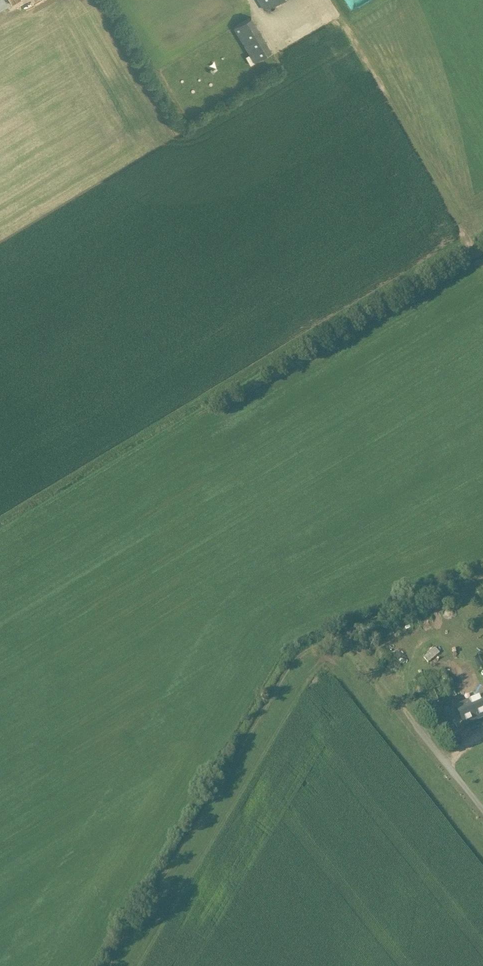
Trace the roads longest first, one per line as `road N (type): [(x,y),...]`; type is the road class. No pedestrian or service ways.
road 1 (track): [(107,965),(299,655),(482,576)]
road 2 (unclassified): [(482,805),(353,638)]

